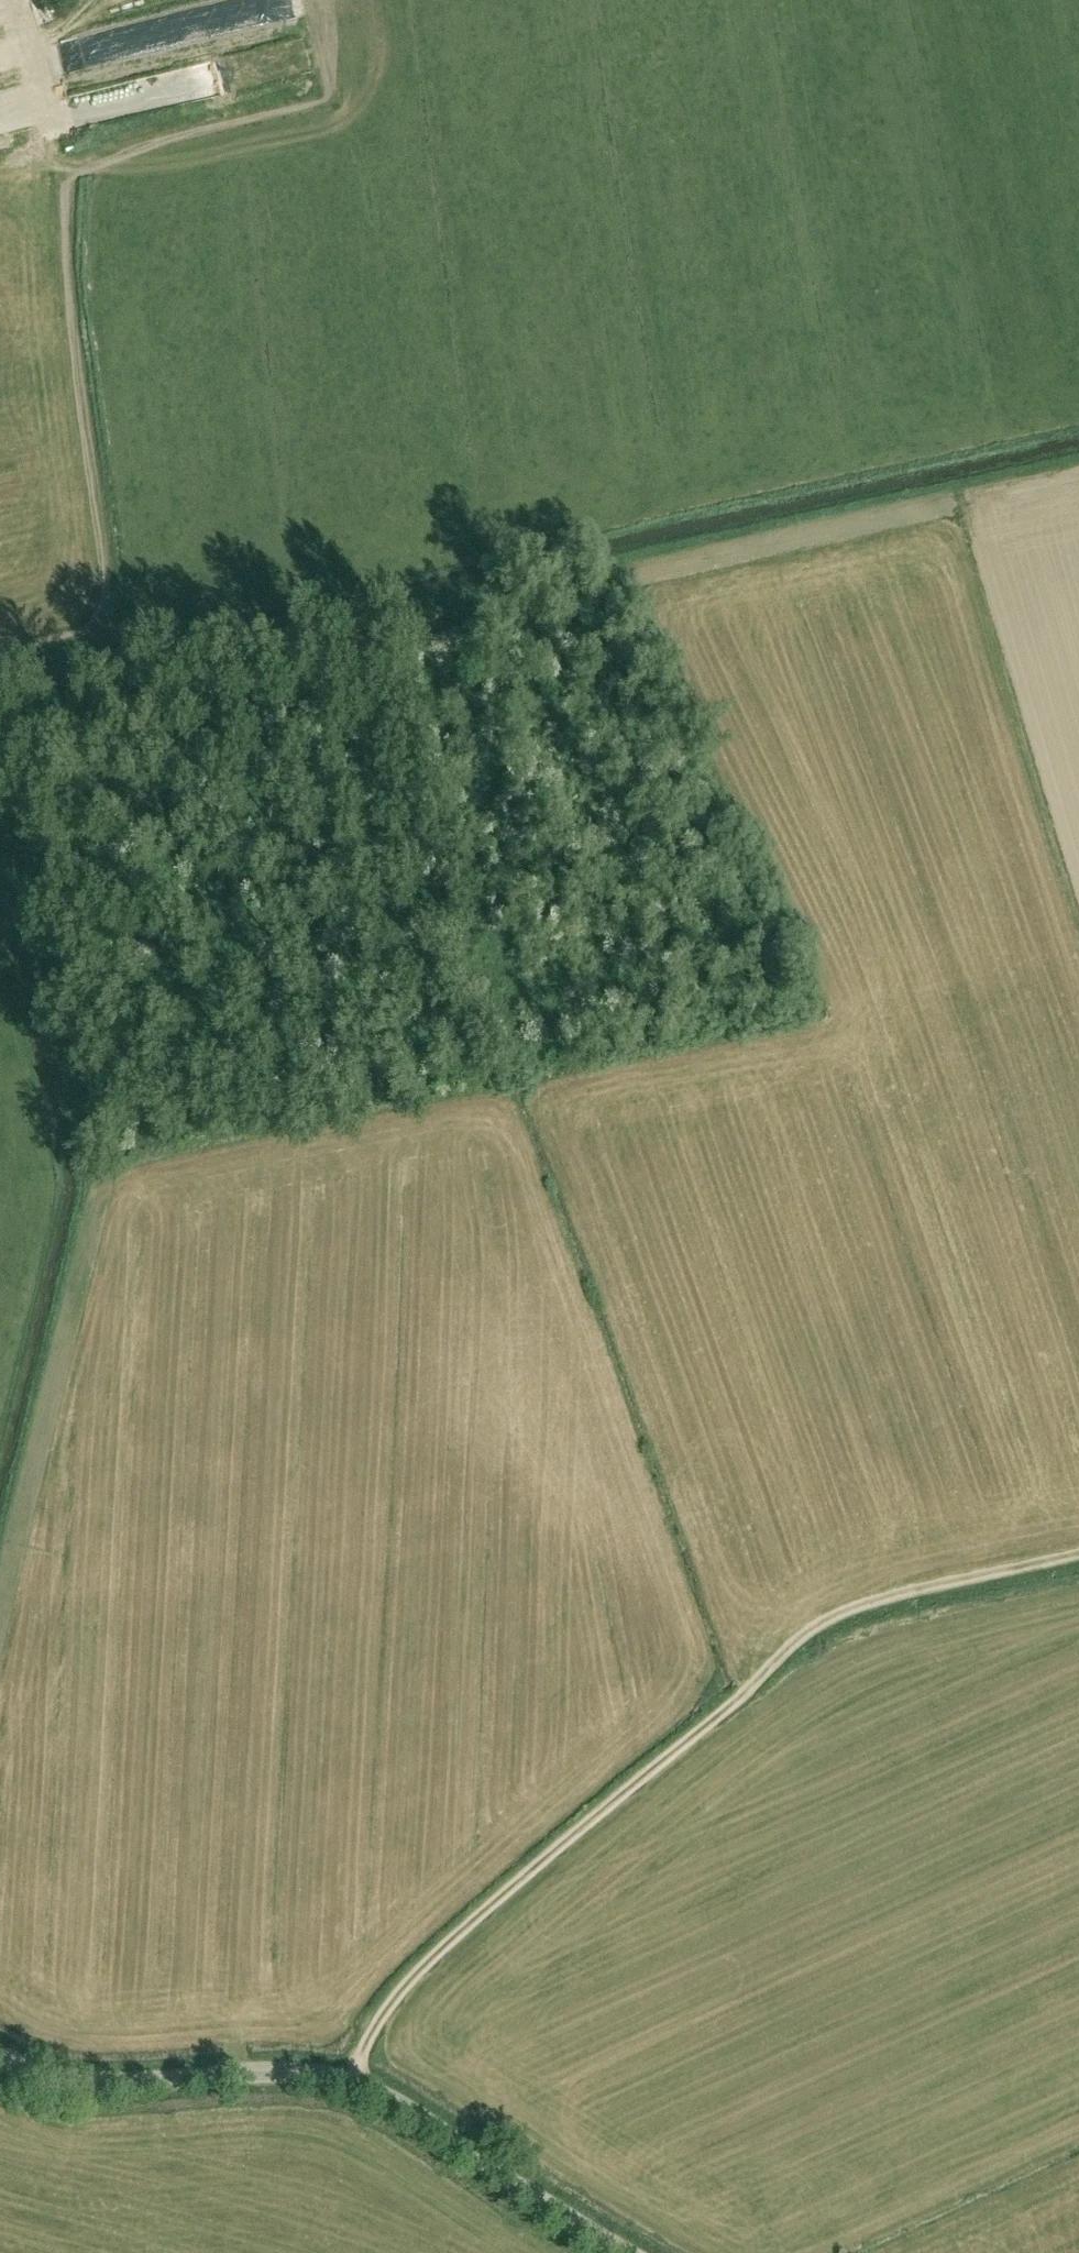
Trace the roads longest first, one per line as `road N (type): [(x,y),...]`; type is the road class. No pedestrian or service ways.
road 1 (unclassified): [(622,2252),(507,2187),(412,2116),(348,2085),(305,2077),(100,2087),(0,2056)]

